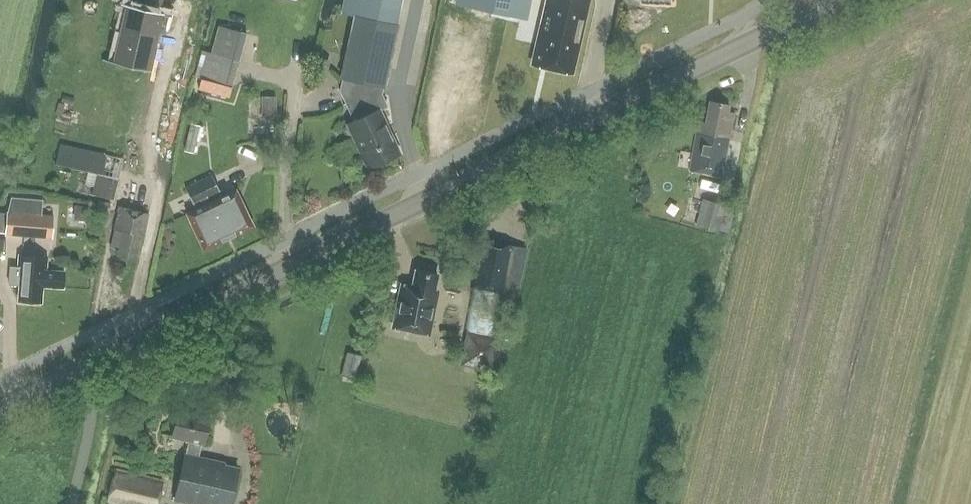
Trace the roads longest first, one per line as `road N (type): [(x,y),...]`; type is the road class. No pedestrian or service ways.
road 1 (tertiary): [(0,410),(847,0)]

